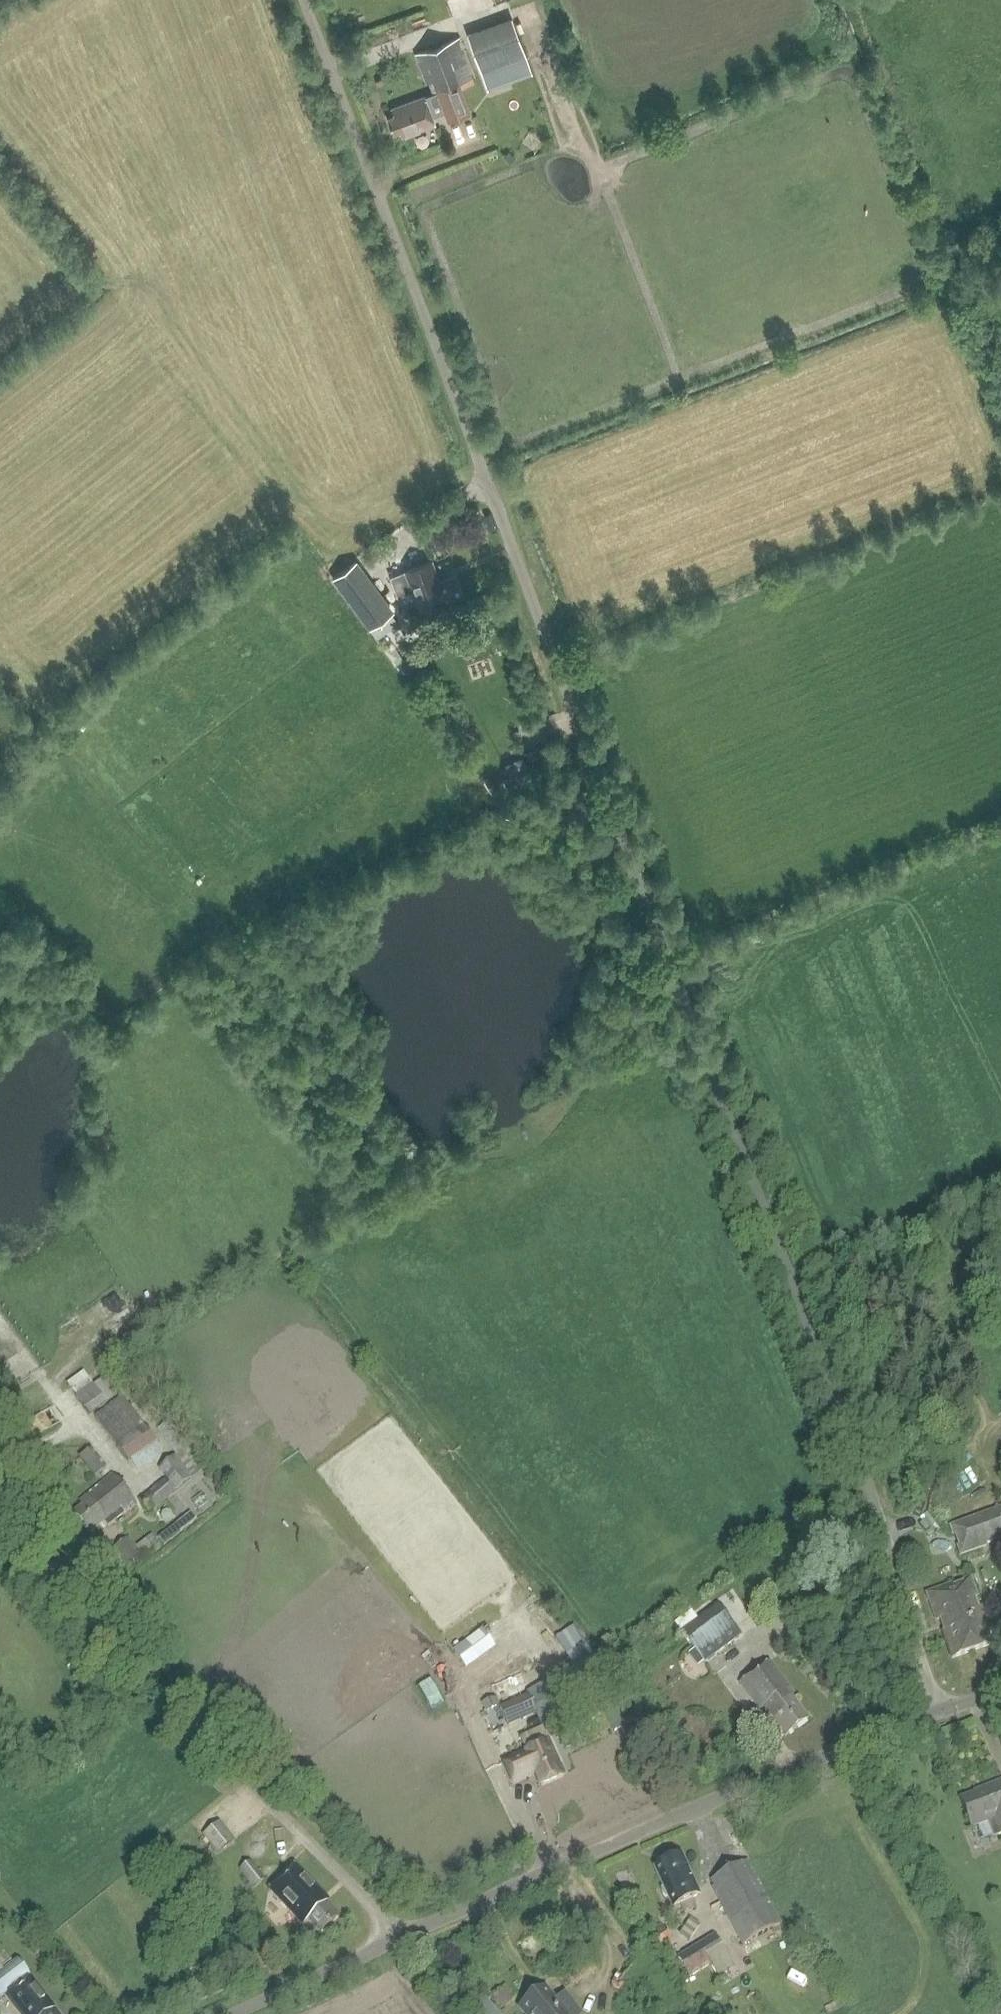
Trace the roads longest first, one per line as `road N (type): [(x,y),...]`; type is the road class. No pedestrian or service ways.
road 1 (unclassified): [(938,1710),(838,1400),(304,0)]
road 2 (unclassified): [(399,1941),(91,1599),(0,1460)]
road 3 (unclassified): [(399,1941),(938,1710)]
road 4 (unclassified): [(239,2013),(399,1941)]

